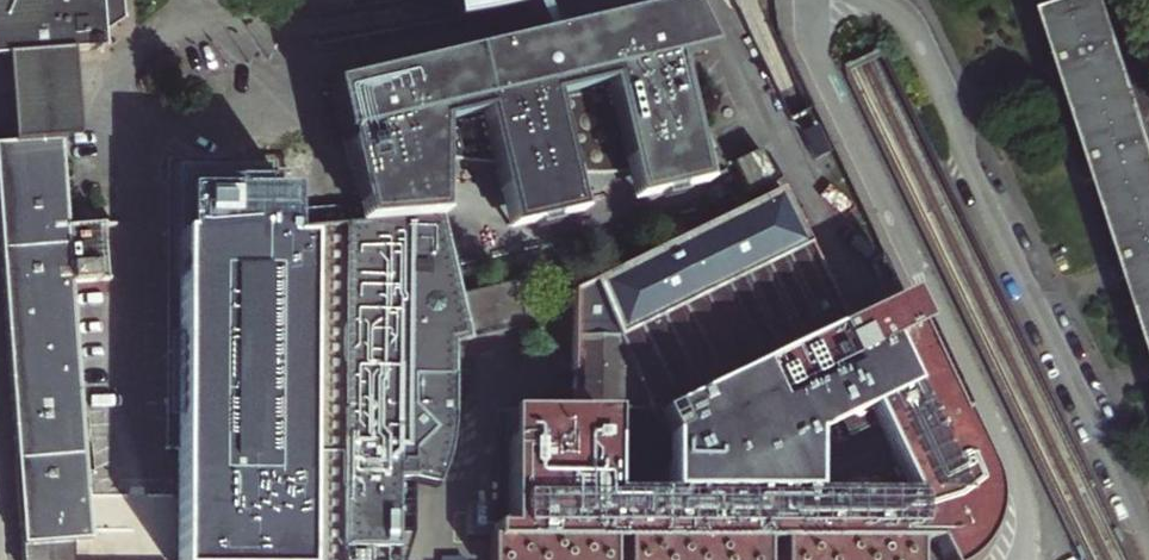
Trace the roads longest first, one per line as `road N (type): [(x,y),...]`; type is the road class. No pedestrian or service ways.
road 1 (residential): [(1148,544),(970,171),(952,109),(914,30),(898,11),(870,0)]
road 2 (residential): [(813,0),(823,78),(1021,482),(1031,527),(1027,559)]

